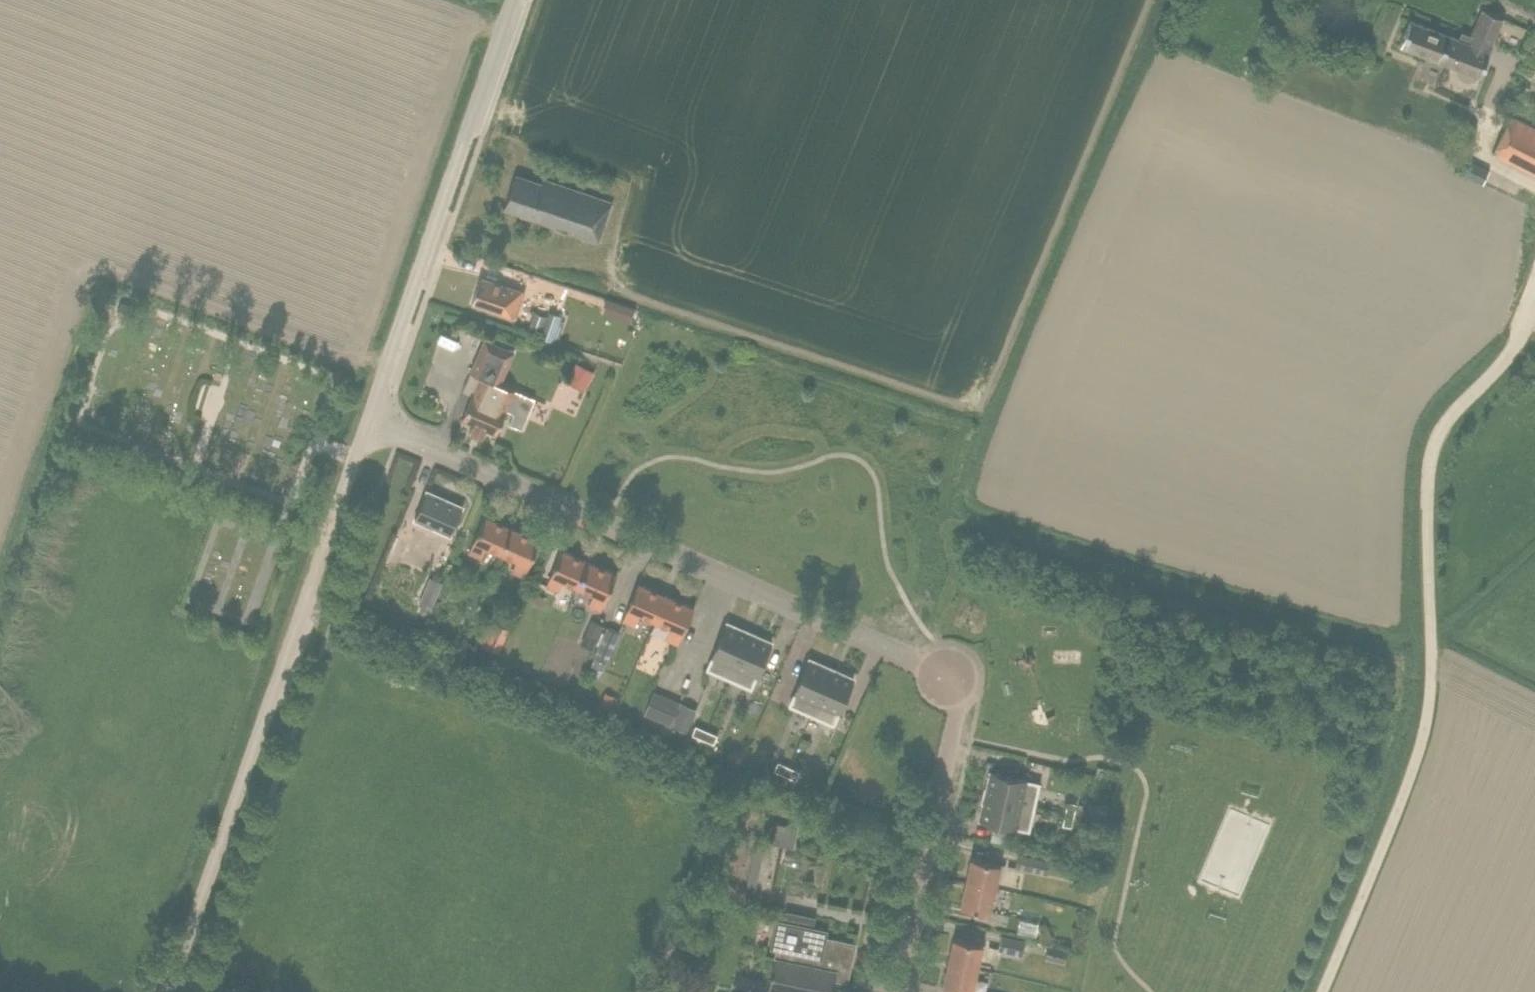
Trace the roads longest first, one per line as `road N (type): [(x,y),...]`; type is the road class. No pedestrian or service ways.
road 1 (residential): [(893,991),(954,710),(950,679),(365,420)]
road 2 (unclassified): [(168,991),(365,420)]
road 3 (unclassified): [(365,420),(514,0)]

